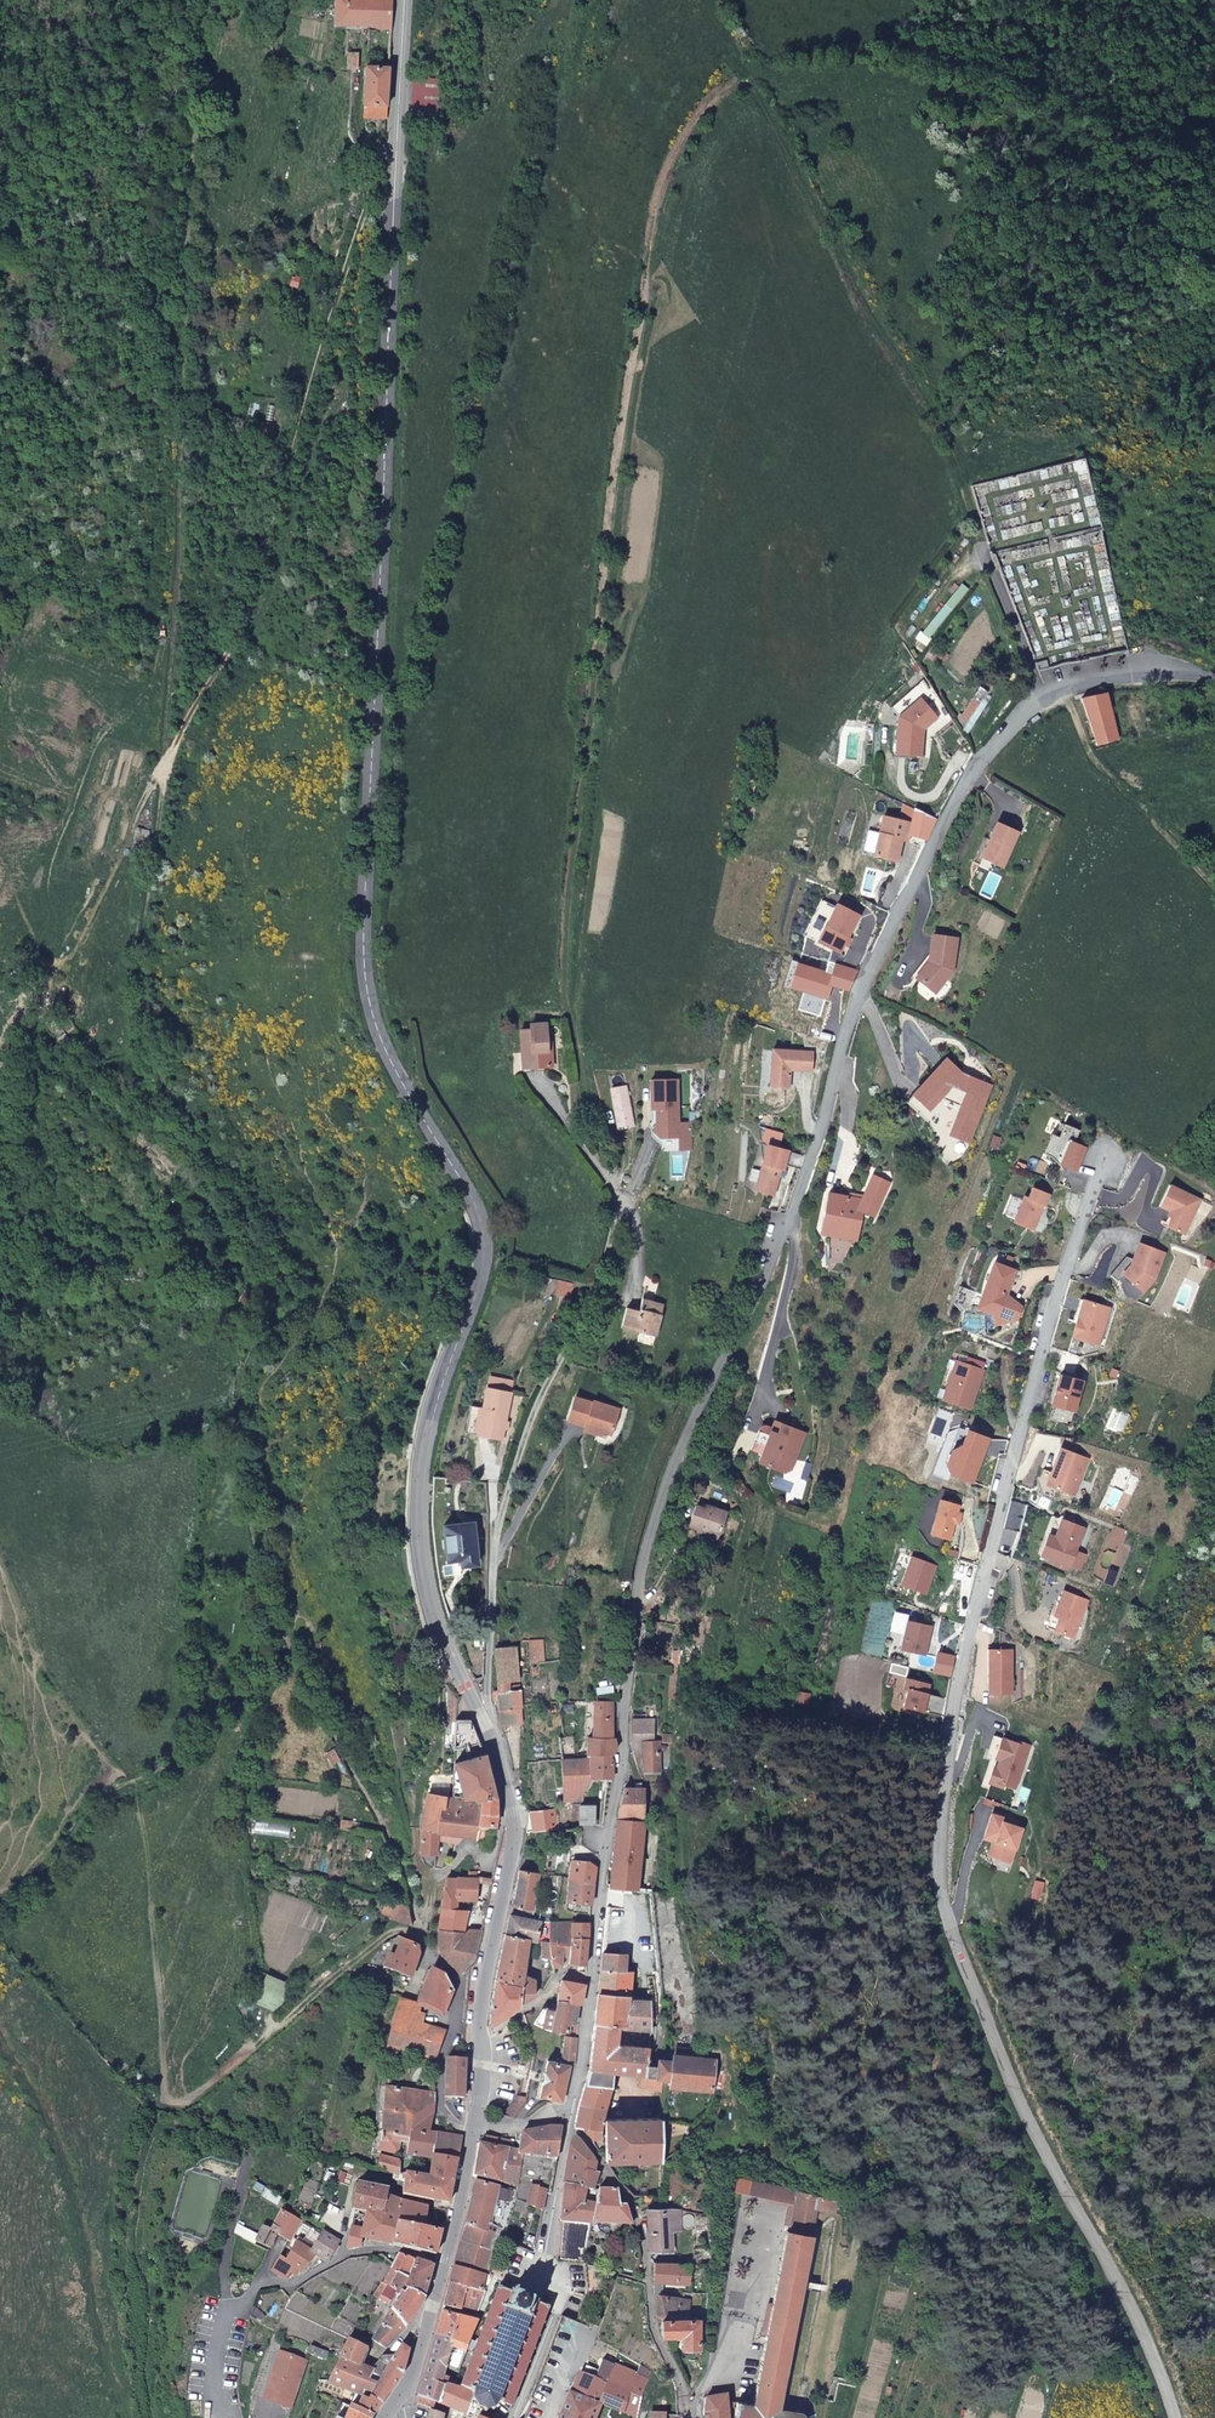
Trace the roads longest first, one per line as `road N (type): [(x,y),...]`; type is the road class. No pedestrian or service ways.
road 1 (secondary): [(405,0),(365,961),(384,1045),(484,1233),(480,1281),(433,1421),(423,1508),(438,1623),(496,1746),(515,1829),(479,2003),(476,2127)]
road 2 (track): [(414,1906),(399,1856),(291,1651),(261,1554),(266,1335),(278,1261),(164,1084),(143,995),(143,923),(188,578),(176,511),(172,191),(193,0)]
road 3 (residential): [(569,2110),(609,1817),(626,1761),(644,1557),(675,1460),(807,1174),(862,988),(959,797),(1008,730),(1064,690),(1154,678)]
road 4 (track): [(618,1198),(574,1013),(567,933),(618,469),(665,176),(684,136),(746,77),(835,63),(978,82)]
road 5 (residential): [(1175,2417),(1122,2289),(1026,2115),(941,1892),(956,1694),(1045,1341),(1104,1160)]
road 6 (track): [(398,152),(379,160),(248,605),(165,768)]
road 7 (track): [(981,542),(957,463),(702,0)]
road 8 (residential): [(690,2417),(652,2324),(634,2206),(581,2131),(566,2126)]
road 9 (secondary): [(476,2127),(413,2376),(384,2417)]
road 10 (residential): [(512,2417),(558,2301),(548,2254),(566,2126)]
road 11 (track): [(422,1935),(387,1935),(187,2105)]
road 12 (track): [(1064,690),(1093,757),(1214,888)]
road 13 (residential): [(235,2417),(218,2406),(214,2383),(227,2313),(247,2300)]

